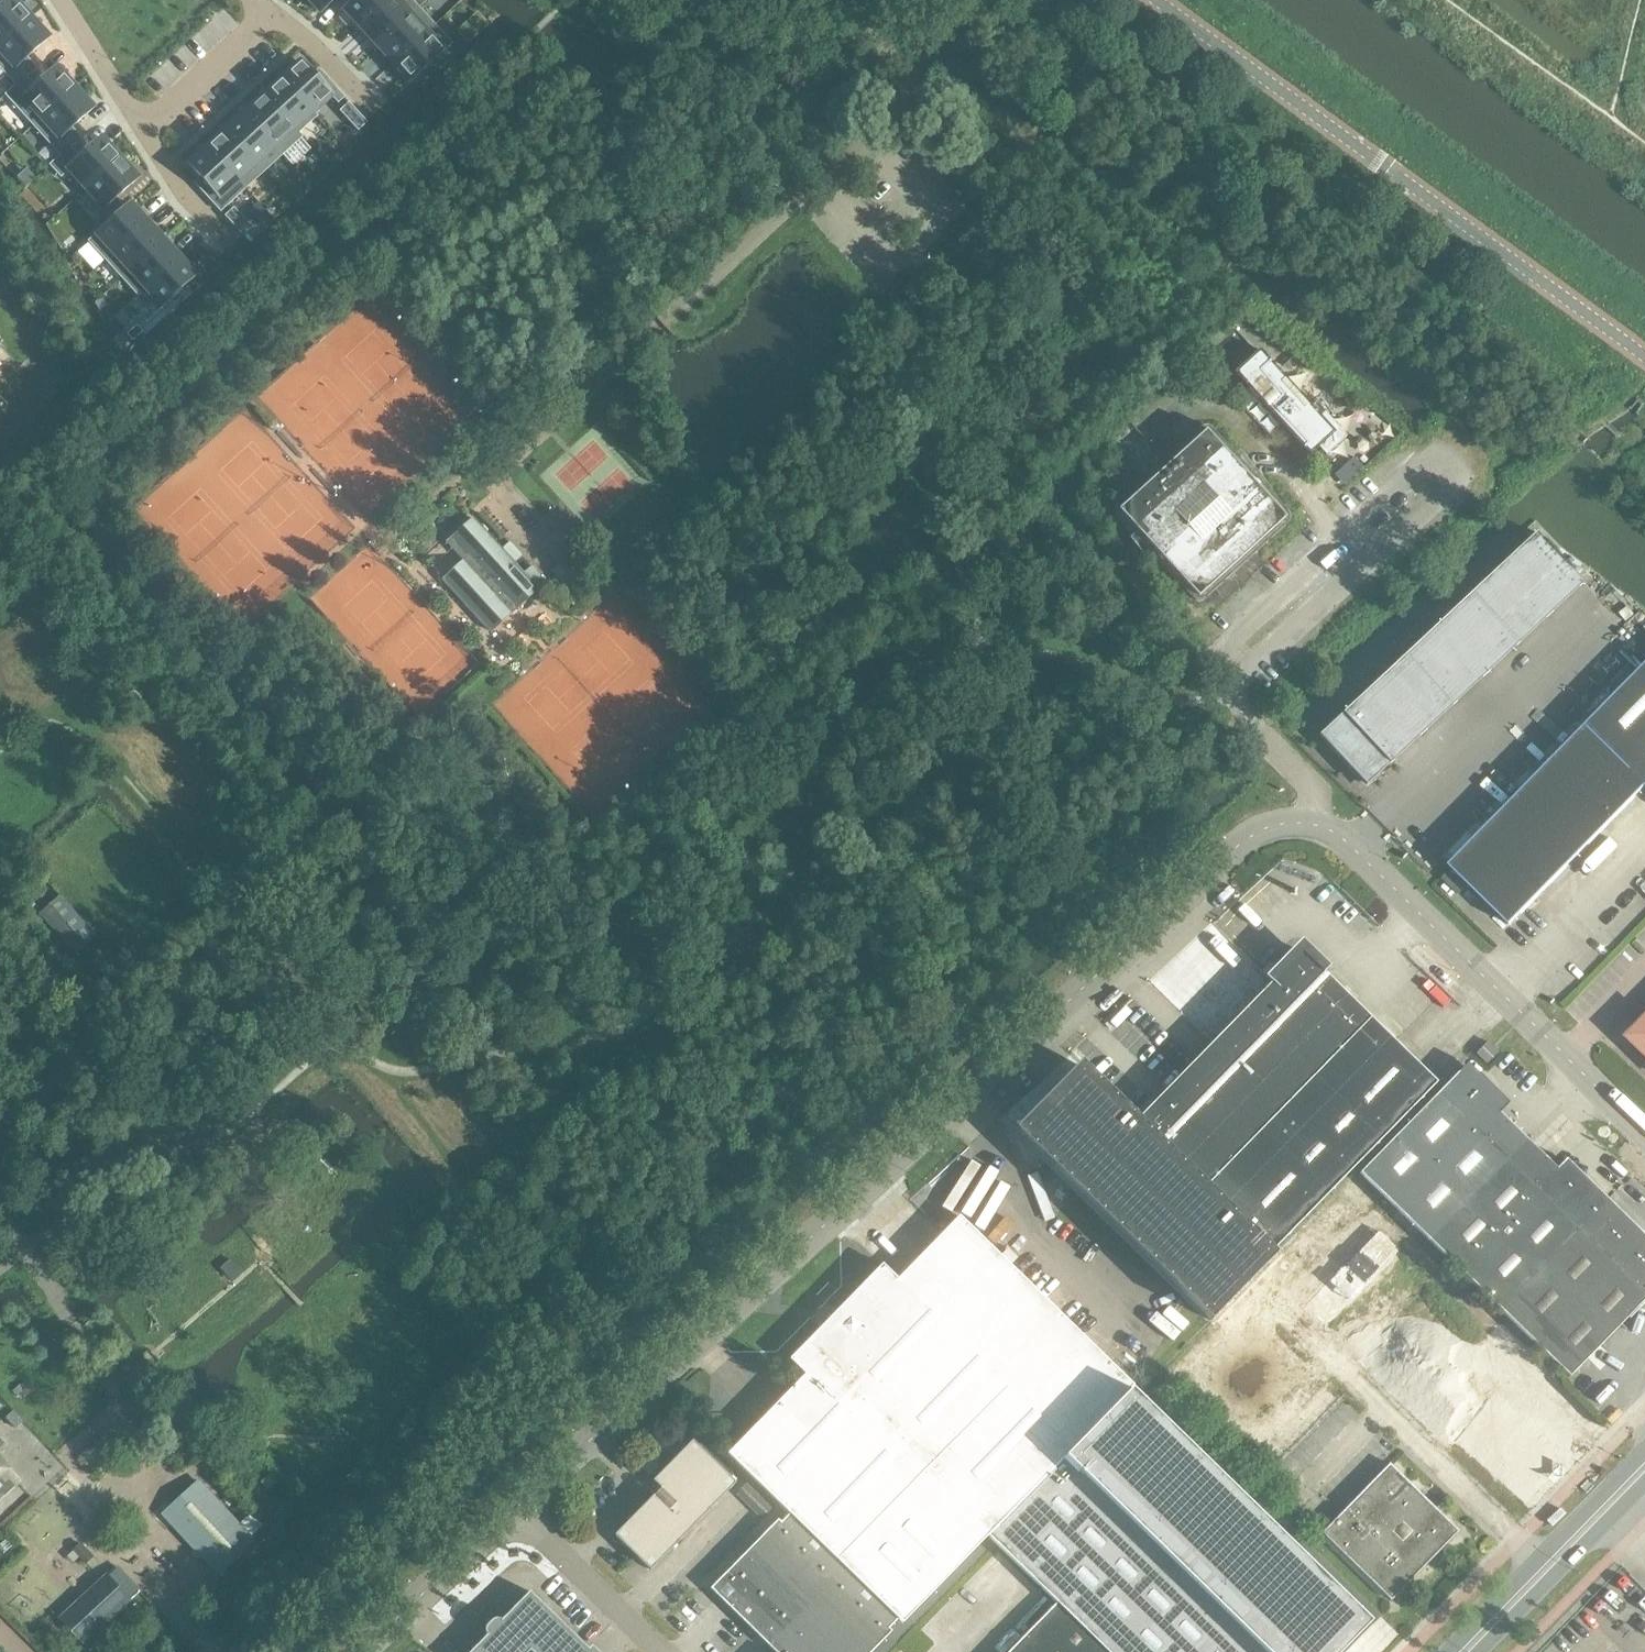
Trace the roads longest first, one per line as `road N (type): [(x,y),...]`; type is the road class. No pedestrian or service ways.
road 1 (unclassified): [(514,1508),(1270,822),(1305,821),(1330,836),(1644,1136)]
road 2 (tertiary): [(1644,357),(1155,0)]
road 3 (tertiary): [(1644,1449),(1447,1651)]
road 4 (tertiary): [(1477,1651),(1644,1483)]
road 5 (unclassified): [(358,1651),(514,1508)]
road 6 (unclassified): [(667,1651),(514,1508)]
road 7 (unclassified): [(910,253),(887,260),(815,185),(864,138)]
road 8 (residential): [(273,12),(143,130)]
road 9 (residential): [(143,130),(62,0)]
road 10 (unclassified): [(864,138),(933,211),(932,230),(910,253)]
road 11 (residential): [(235,246),(181,191),(143,130)]
road 12 (unclassified): [(886,0),(864,138)]
road 13 (residential): [(375,107),(273,12)]

